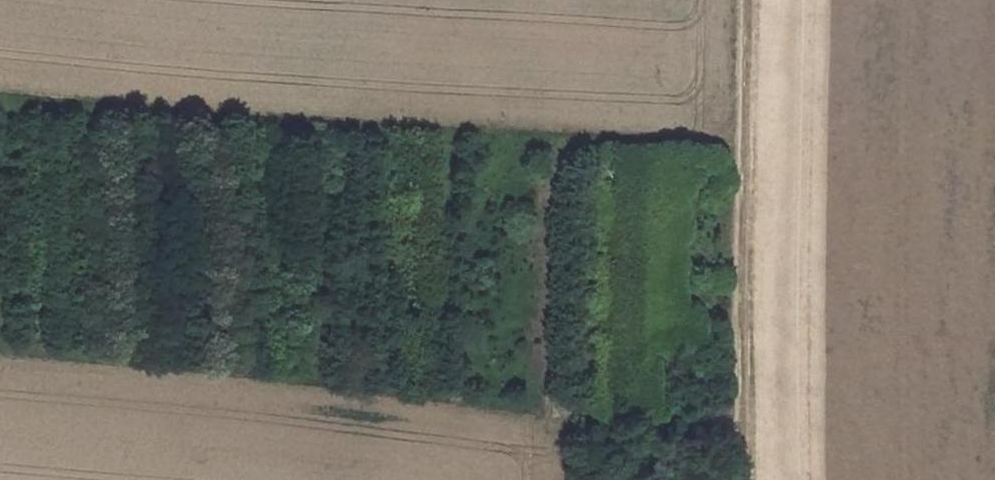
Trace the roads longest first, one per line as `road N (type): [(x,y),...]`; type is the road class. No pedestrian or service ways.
road 1 (track): [(749,479),(740,0)]

